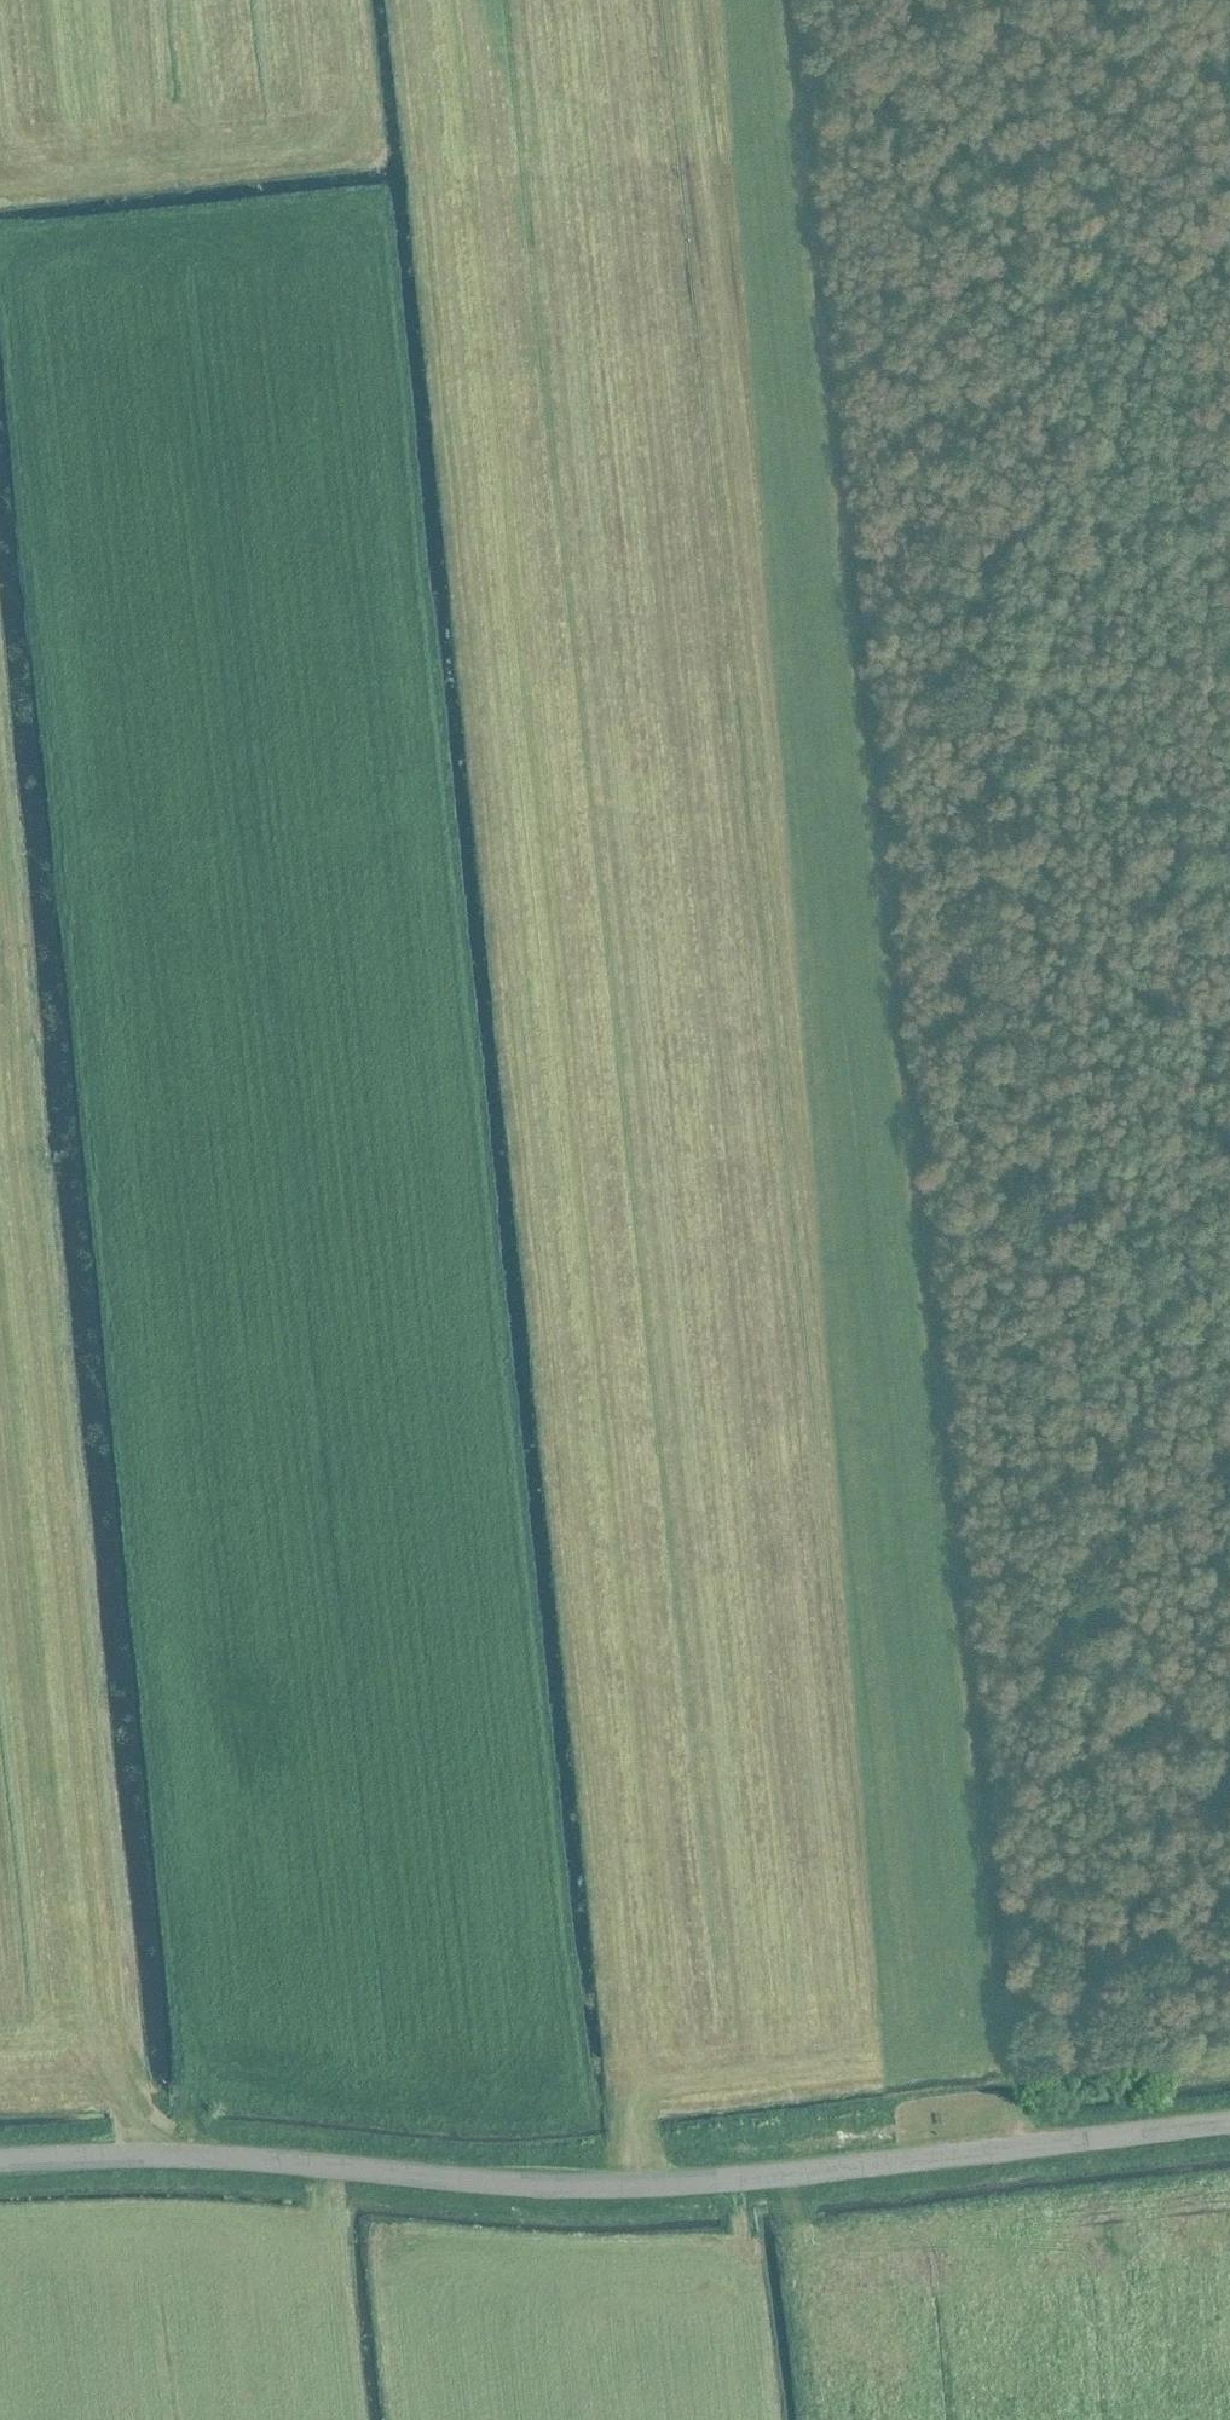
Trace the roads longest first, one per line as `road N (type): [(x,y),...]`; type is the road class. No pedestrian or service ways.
road 1 (tertiary): [(1229,2125),(659,2189),(478,2186),(250,2157),(0,2159)]

